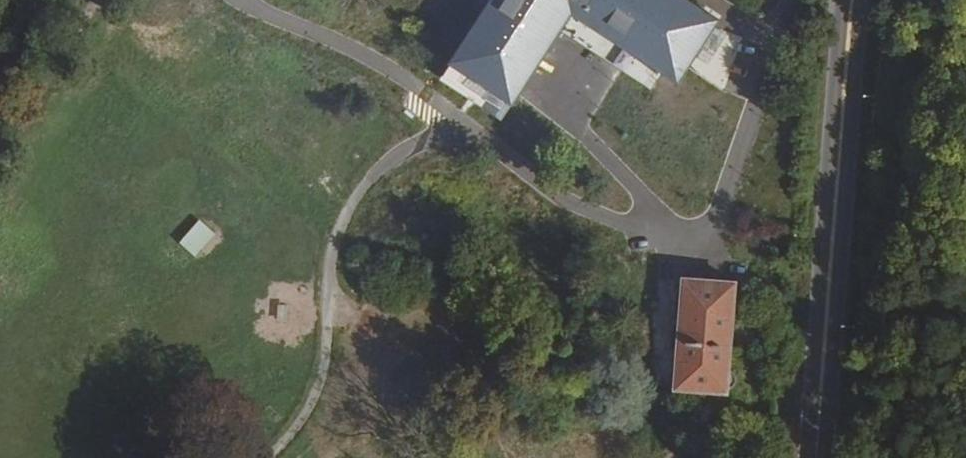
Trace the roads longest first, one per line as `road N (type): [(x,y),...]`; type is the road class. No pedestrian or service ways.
road 1 (track): [(262,457),(301,385),(321,252),(345,193),(407,139),(479,117),(548,133),(617,171),(668,252),(693,253),(776,0)]
road 2 (primary): [(854,0),(829,457)]
road 3 (track): [(103,0),(0,151)]
road 4 (track): [(657,388),(668,252)]

